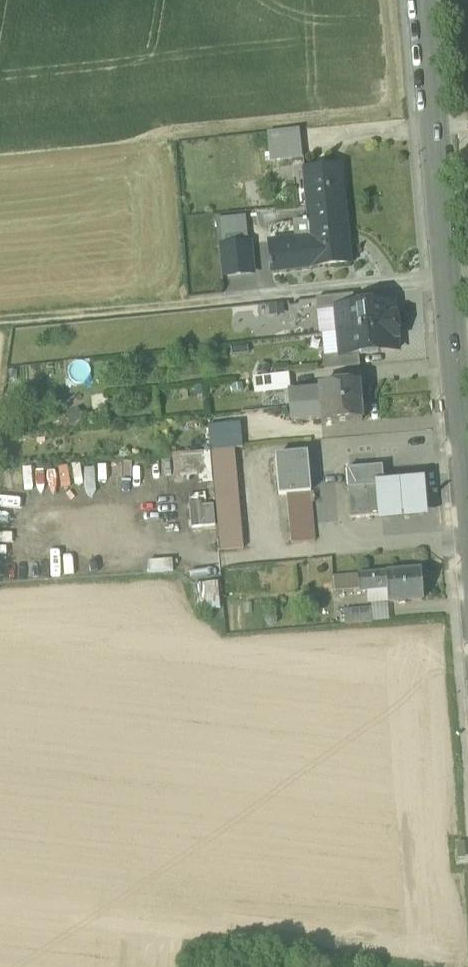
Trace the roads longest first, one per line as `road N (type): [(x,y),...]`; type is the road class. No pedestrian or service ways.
road 1 (residential): [(467,569),(426,0)]
road 2 (track): [(447,277),(0,323)]

